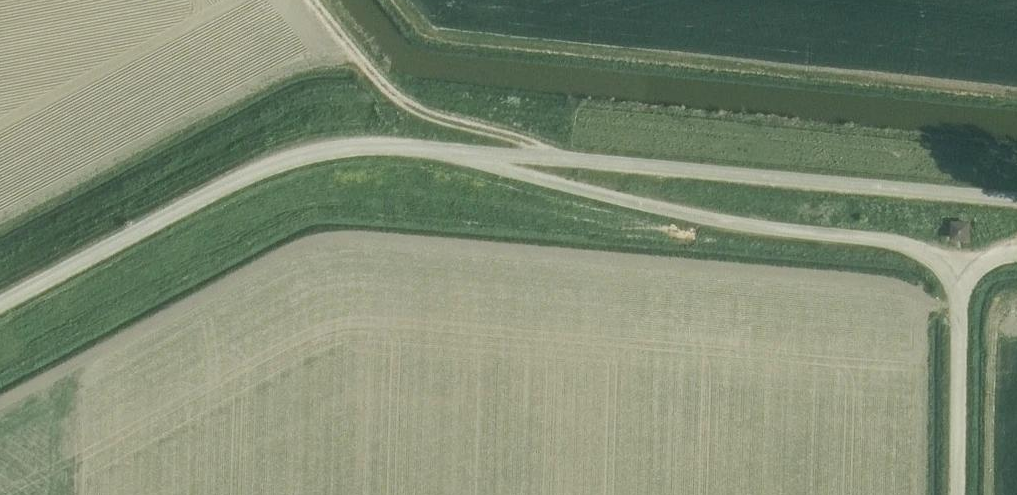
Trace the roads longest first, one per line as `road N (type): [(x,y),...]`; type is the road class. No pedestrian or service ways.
road 1 (unclassified): [(1016,199),(452,151)]
road 2 (unclassified): [(452,151),(684,212),(896,242),(963,276)]
road 3 (unclassified): [(0,305),(290,152),(368,141),(452,151)]
road 4 (track): [(559,156),(436,117),(390,92),(308,0)]
road 5 (unclassified): [(960,494),(963,276)]

